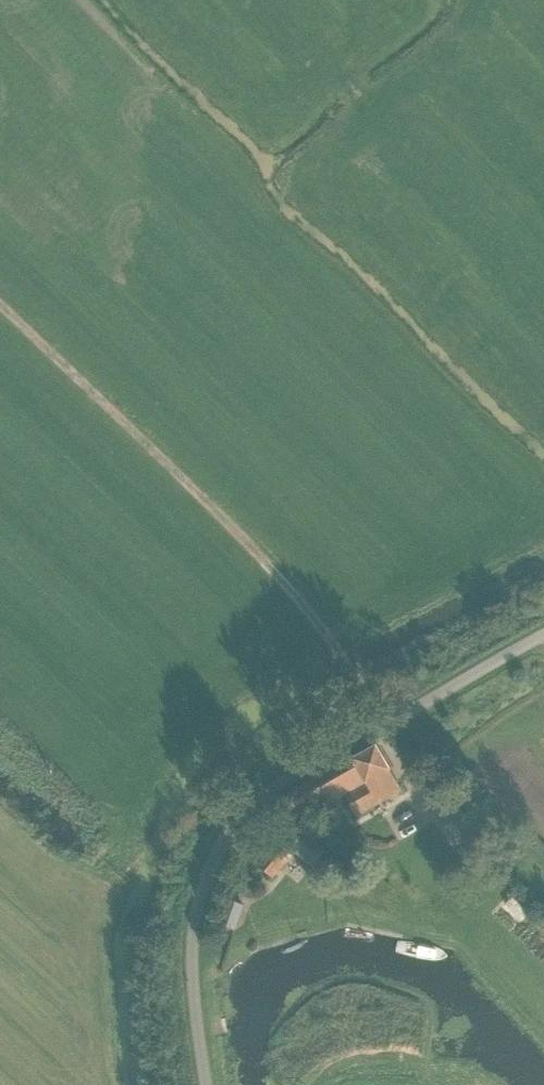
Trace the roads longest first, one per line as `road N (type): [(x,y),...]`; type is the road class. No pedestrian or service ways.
road 1 (track): [(0,306),(255,552),(357,672),(387,731)]

